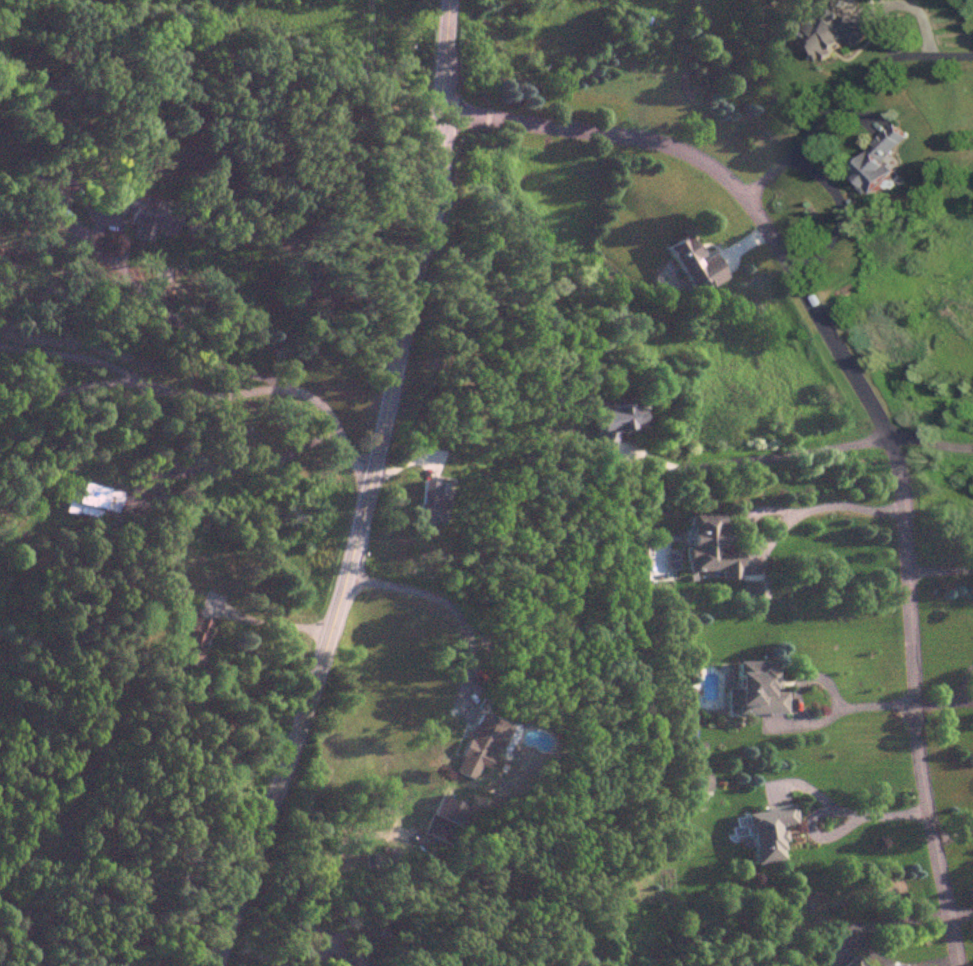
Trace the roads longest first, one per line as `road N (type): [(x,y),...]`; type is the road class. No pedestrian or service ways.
road 1 (residential): [(440,113),(639,139),(697,158),(746,198),(843,352),(886,433),(897,474),(919,756),(958,965)]
road 2 (tertiary): [(219,965),(309,706),(394,389)]
road 3 (residential): [(368,495),(321,409),(282,389),(204,395),(134,377),(47,397),(0,421)]
road 4 (tertiary): [(394,389),(426,226),(450,0)]

